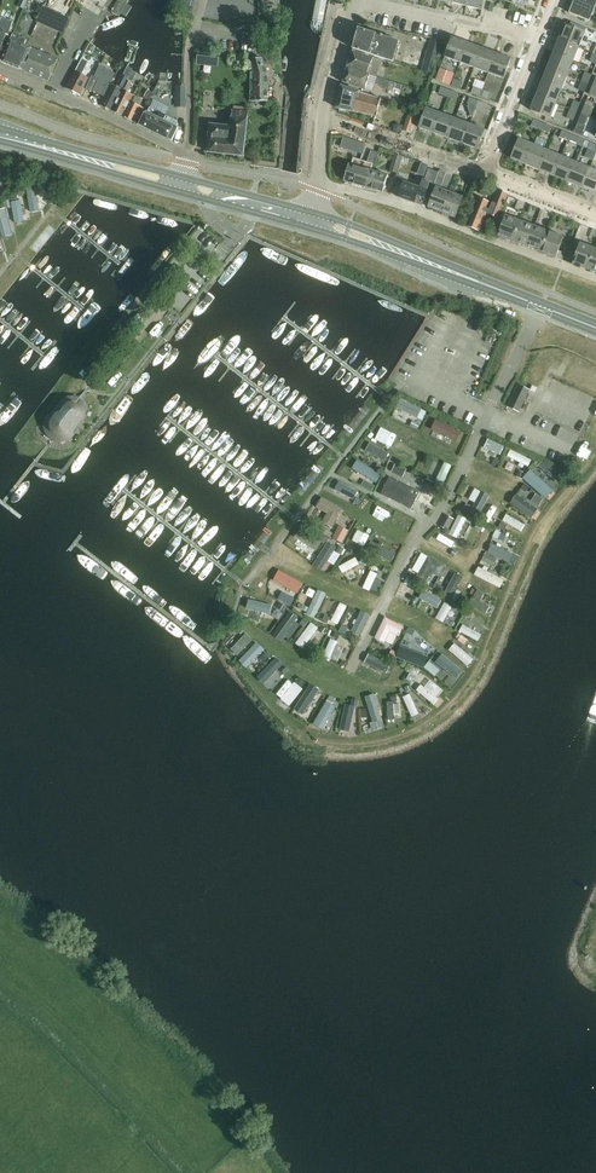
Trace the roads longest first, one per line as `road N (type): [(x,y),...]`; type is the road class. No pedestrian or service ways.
road 1 (residential): [(595,278),(319,182)]
road 2 (residential): [(0,71),(186,154)]
road 3 (primary): [(184,177),(0,128)]
road 4 (primary): [(0,141),(180,192)]
road 5 (primary): [(484,284),(312,212)]
road 6 (primary): [(308,227),(484,284)]
road 7 (residential): [(487,168),(468,169),(322,120)]
road 8 (residential): [(487,168),(537,37)]
road 9 (primary): [(312,212),(184,177)]
road 10 (primary): [(180,192),(308,227)]
road 11 (residential): [(322,120),(355,0)]
road 12 (residential): [(595,219),(511,187),(487,168)]
road 13 (primary): [(595,328),(484,284)]

